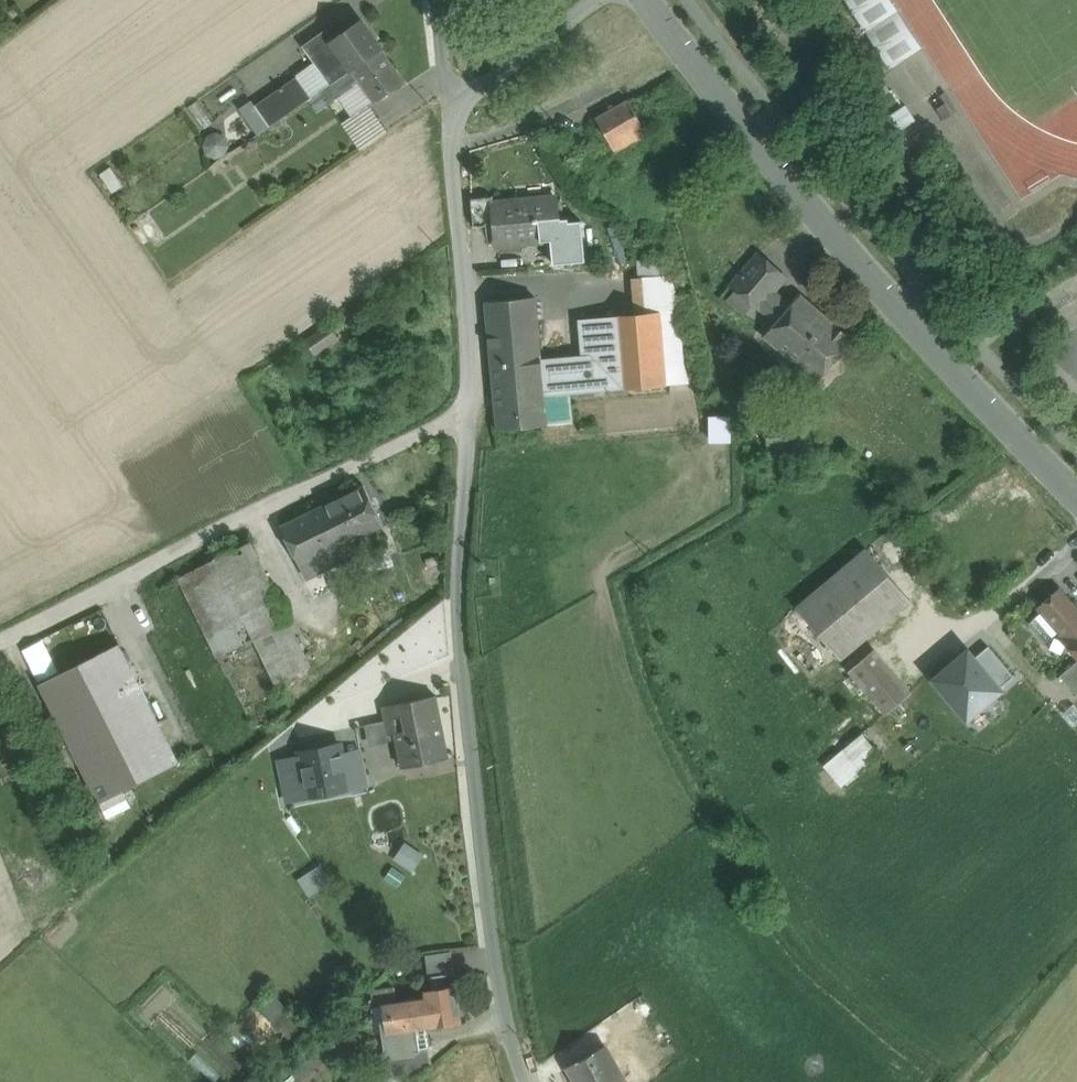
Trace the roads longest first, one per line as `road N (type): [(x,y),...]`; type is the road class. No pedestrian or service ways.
road 1 (unclassified): [(533,1081),(496,929),(459,638),(470,401)]
road 2 (tertiary): [(1076,491),(956,372),(806,202),(650,0)]
road 3 (unclassified): [(470,401),(0,635)]
road 4 (unclassified): [(470,401),(470,255),(454,107),(597,0)]

